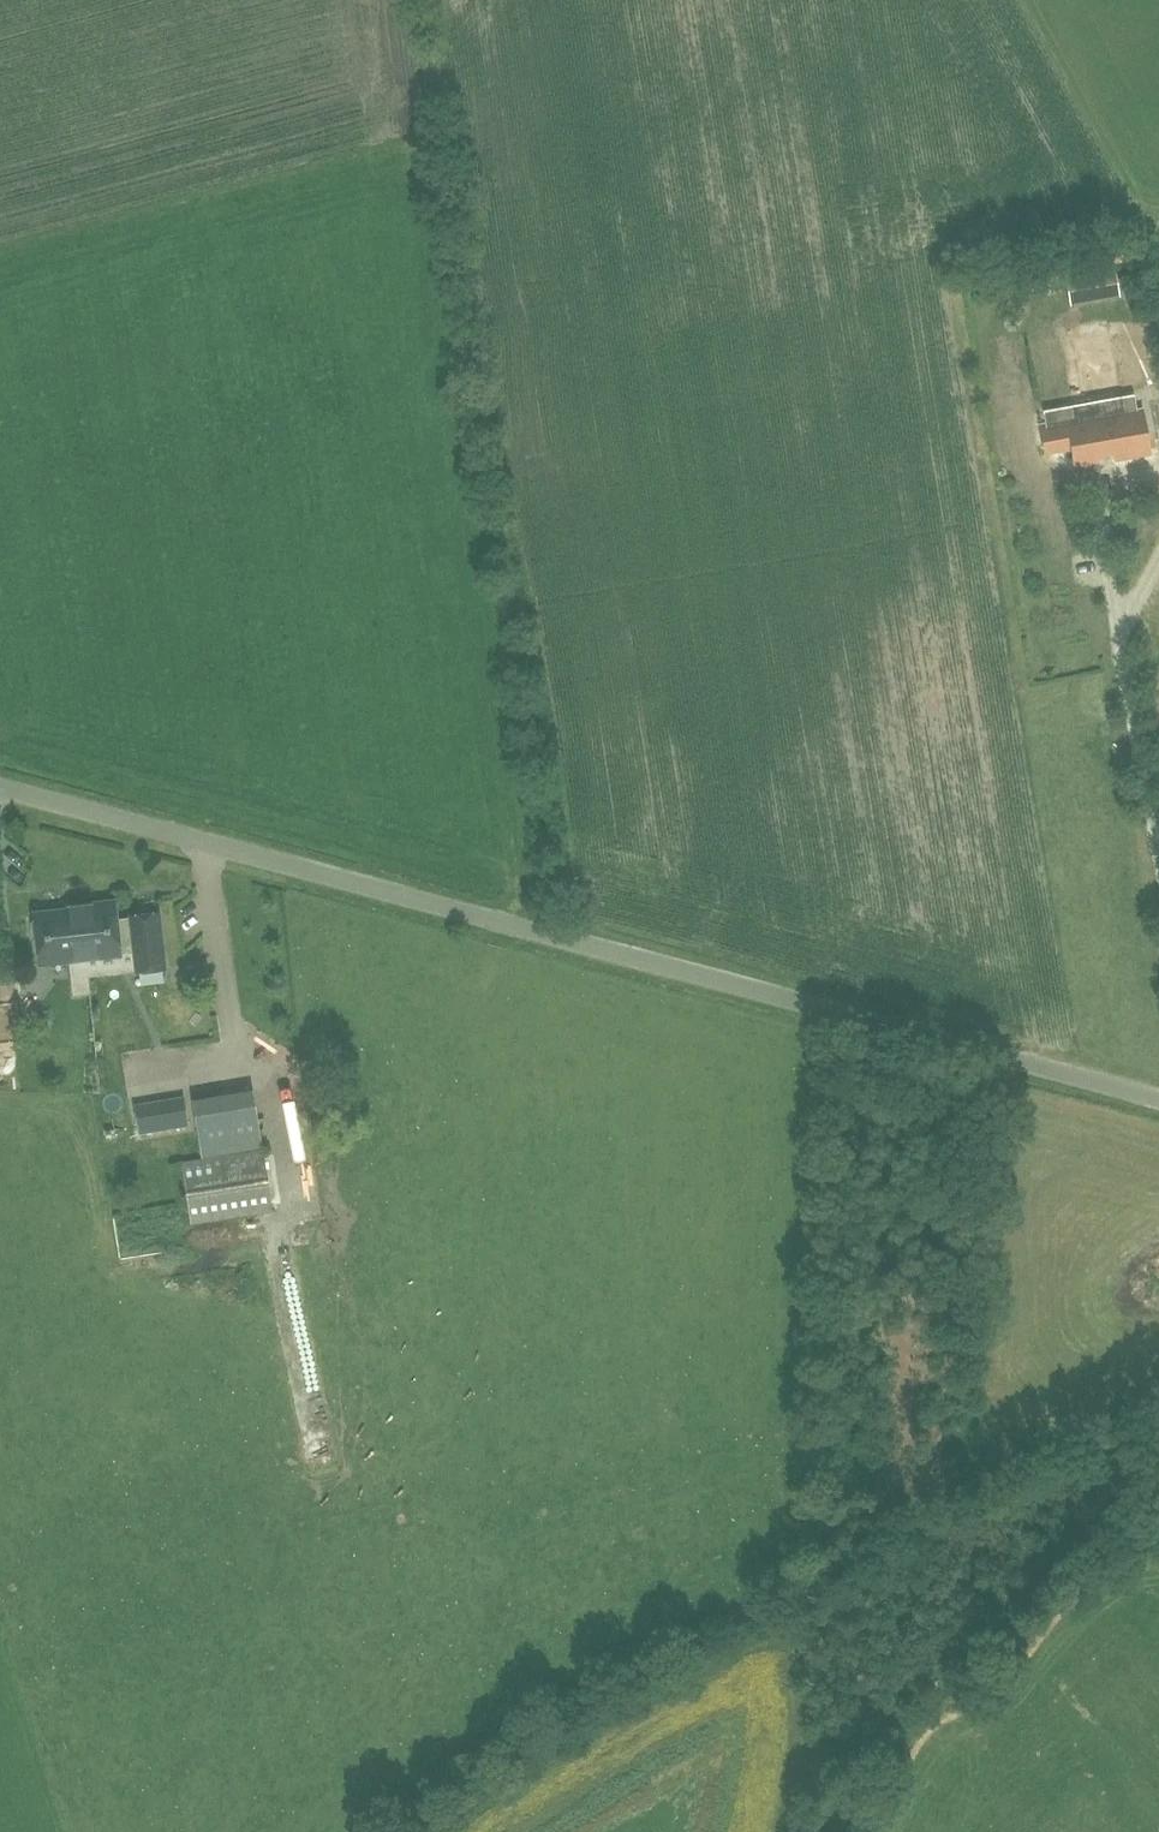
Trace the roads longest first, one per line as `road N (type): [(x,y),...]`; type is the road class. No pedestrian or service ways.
road 1 (unclassified): [(0,788),(1158,1102)]

